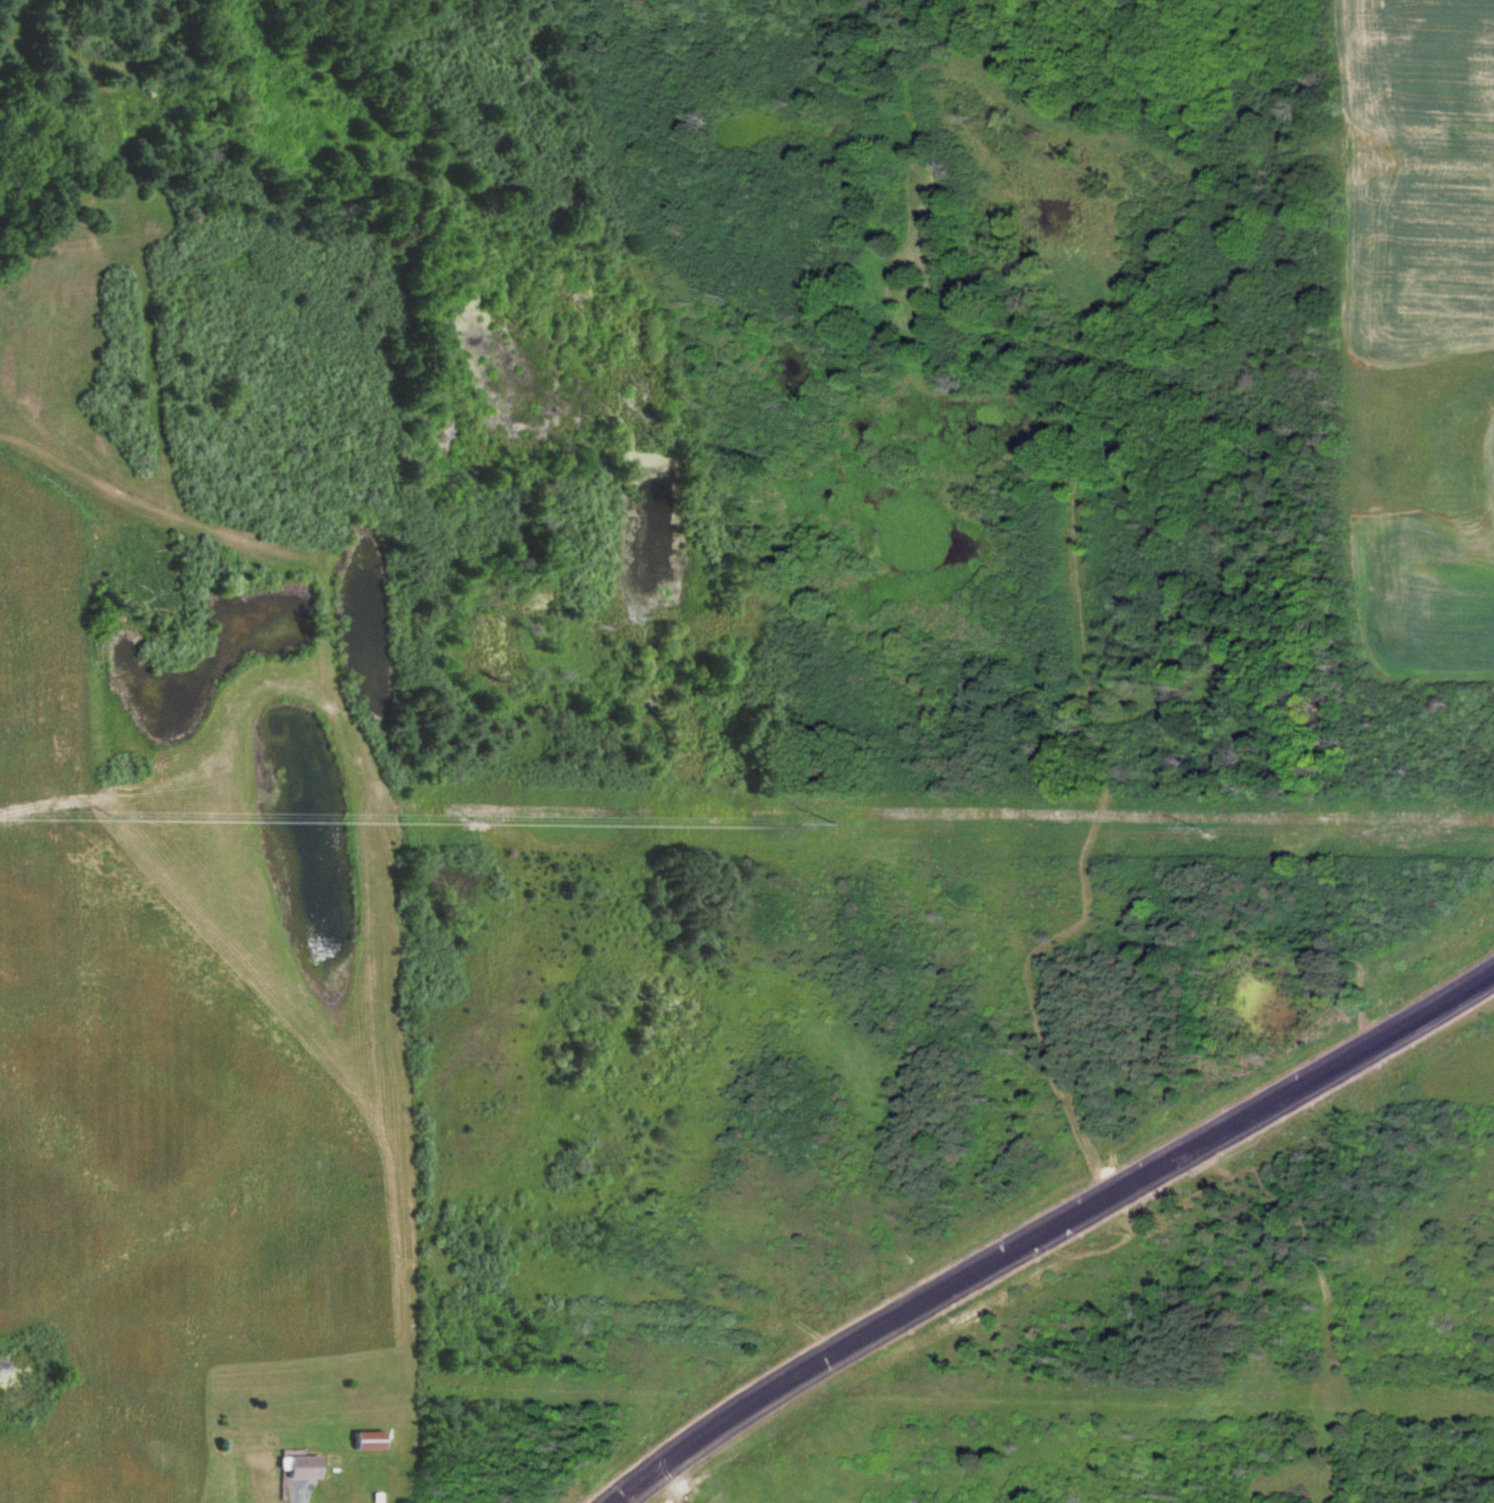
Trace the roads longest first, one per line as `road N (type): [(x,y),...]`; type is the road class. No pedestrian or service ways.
road 1 (primary): [(1493,974),(853,1341),(710,1431),(617,1502)]

